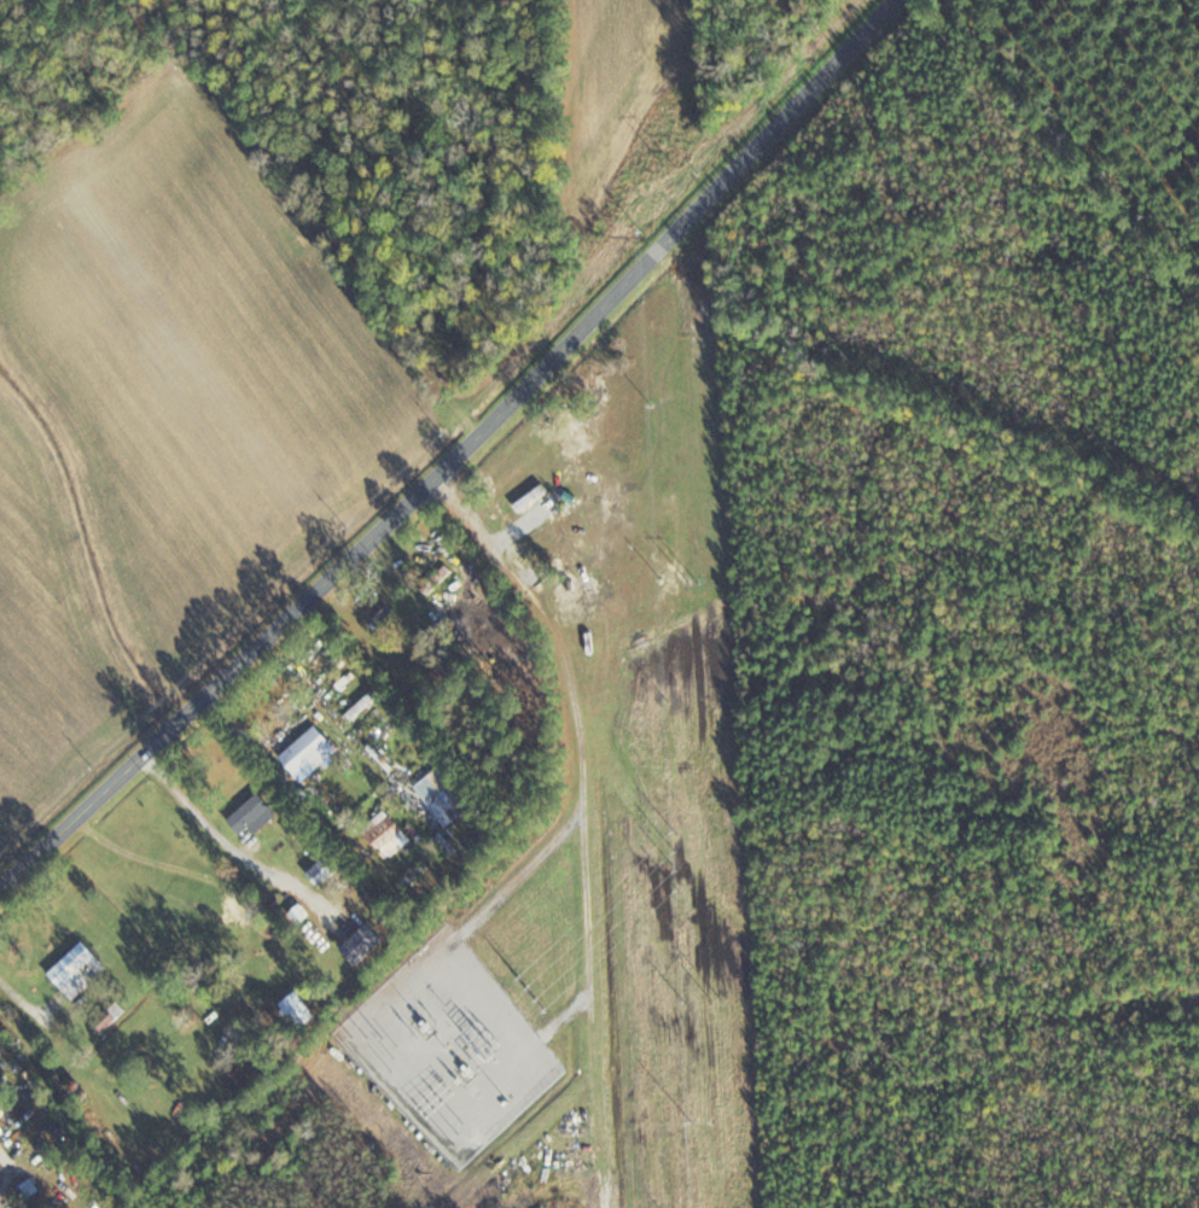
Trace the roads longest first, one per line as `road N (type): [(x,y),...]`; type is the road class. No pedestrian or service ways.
road 1 (tertiary): [(0,888),(702,215),(904,0)]

